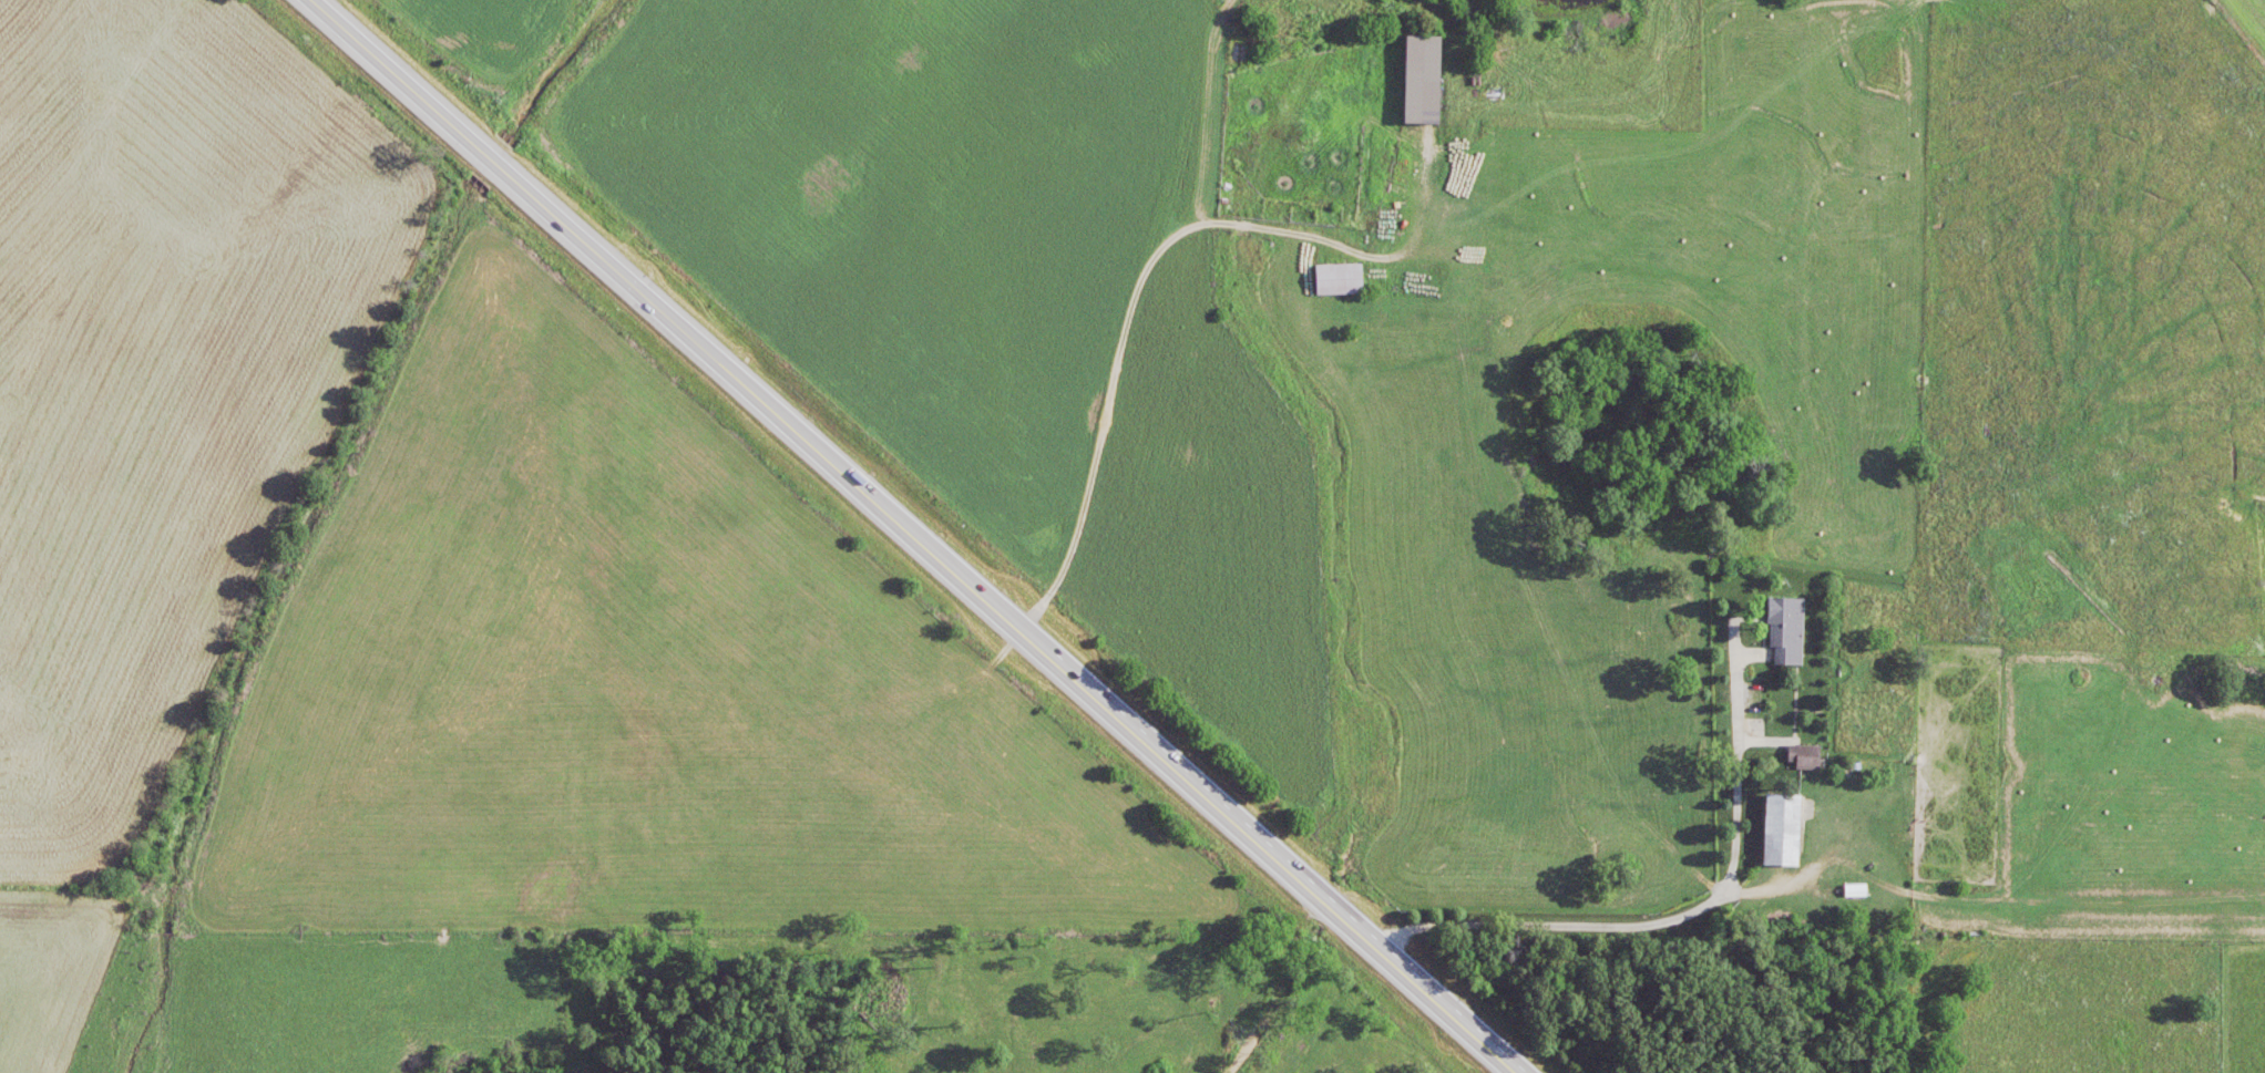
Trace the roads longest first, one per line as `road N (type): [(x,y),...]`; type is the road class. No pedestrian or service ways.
road 1 (primary): [(1522,1072),(316,0)]

